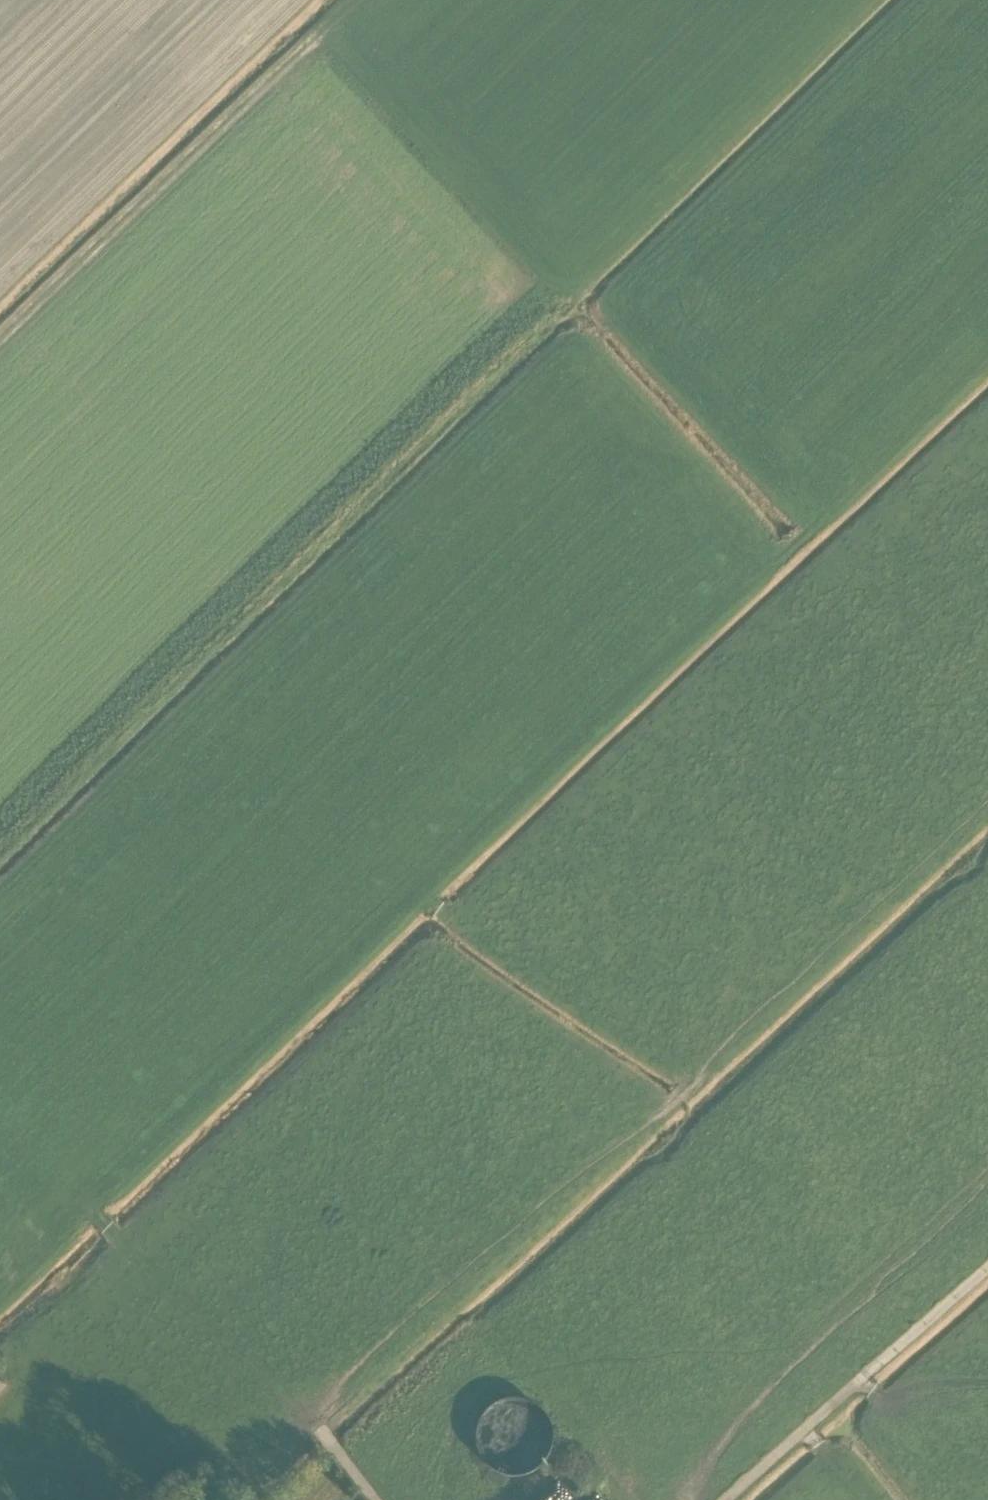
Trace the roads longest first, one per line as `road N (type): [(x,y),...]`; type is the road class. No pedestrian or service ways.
road 1 (track): [(734,1499),(987,1270)]

